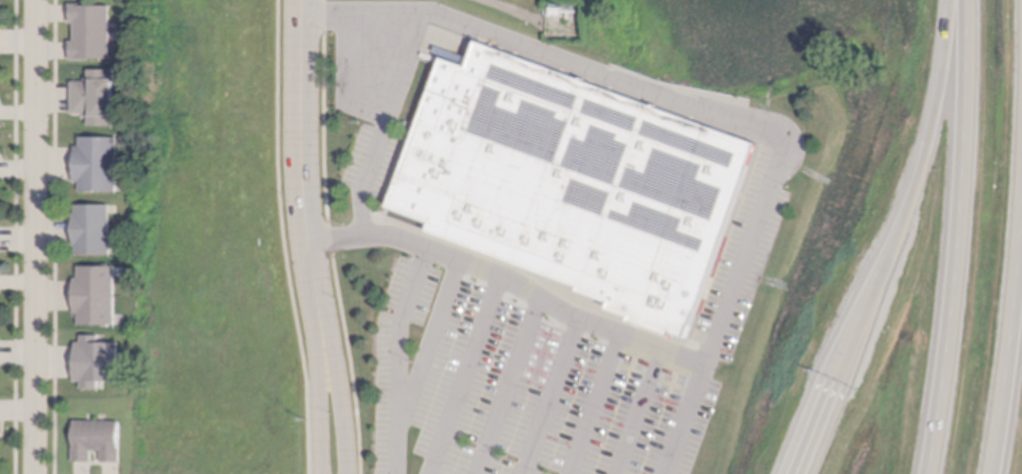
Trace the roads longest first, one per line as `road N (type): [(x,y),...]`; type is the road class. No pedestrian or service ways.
road 1 (motorway): [(969,0),(962,232),(933,473)]
road 2 (residential): [(37,0),(37,473)]
road 3 (motorway): [(954,0),(918,191),(837,381)]
road 4 (tertiary): [(315,293),(305,197),(303,0)]
road 5 (motorway): [(996,473),(1021,258)]
road 6 (tertiary): [(347,473),(336,367),(315,293)]
road 7 (tertiary): [(315,293),(320,473)]

